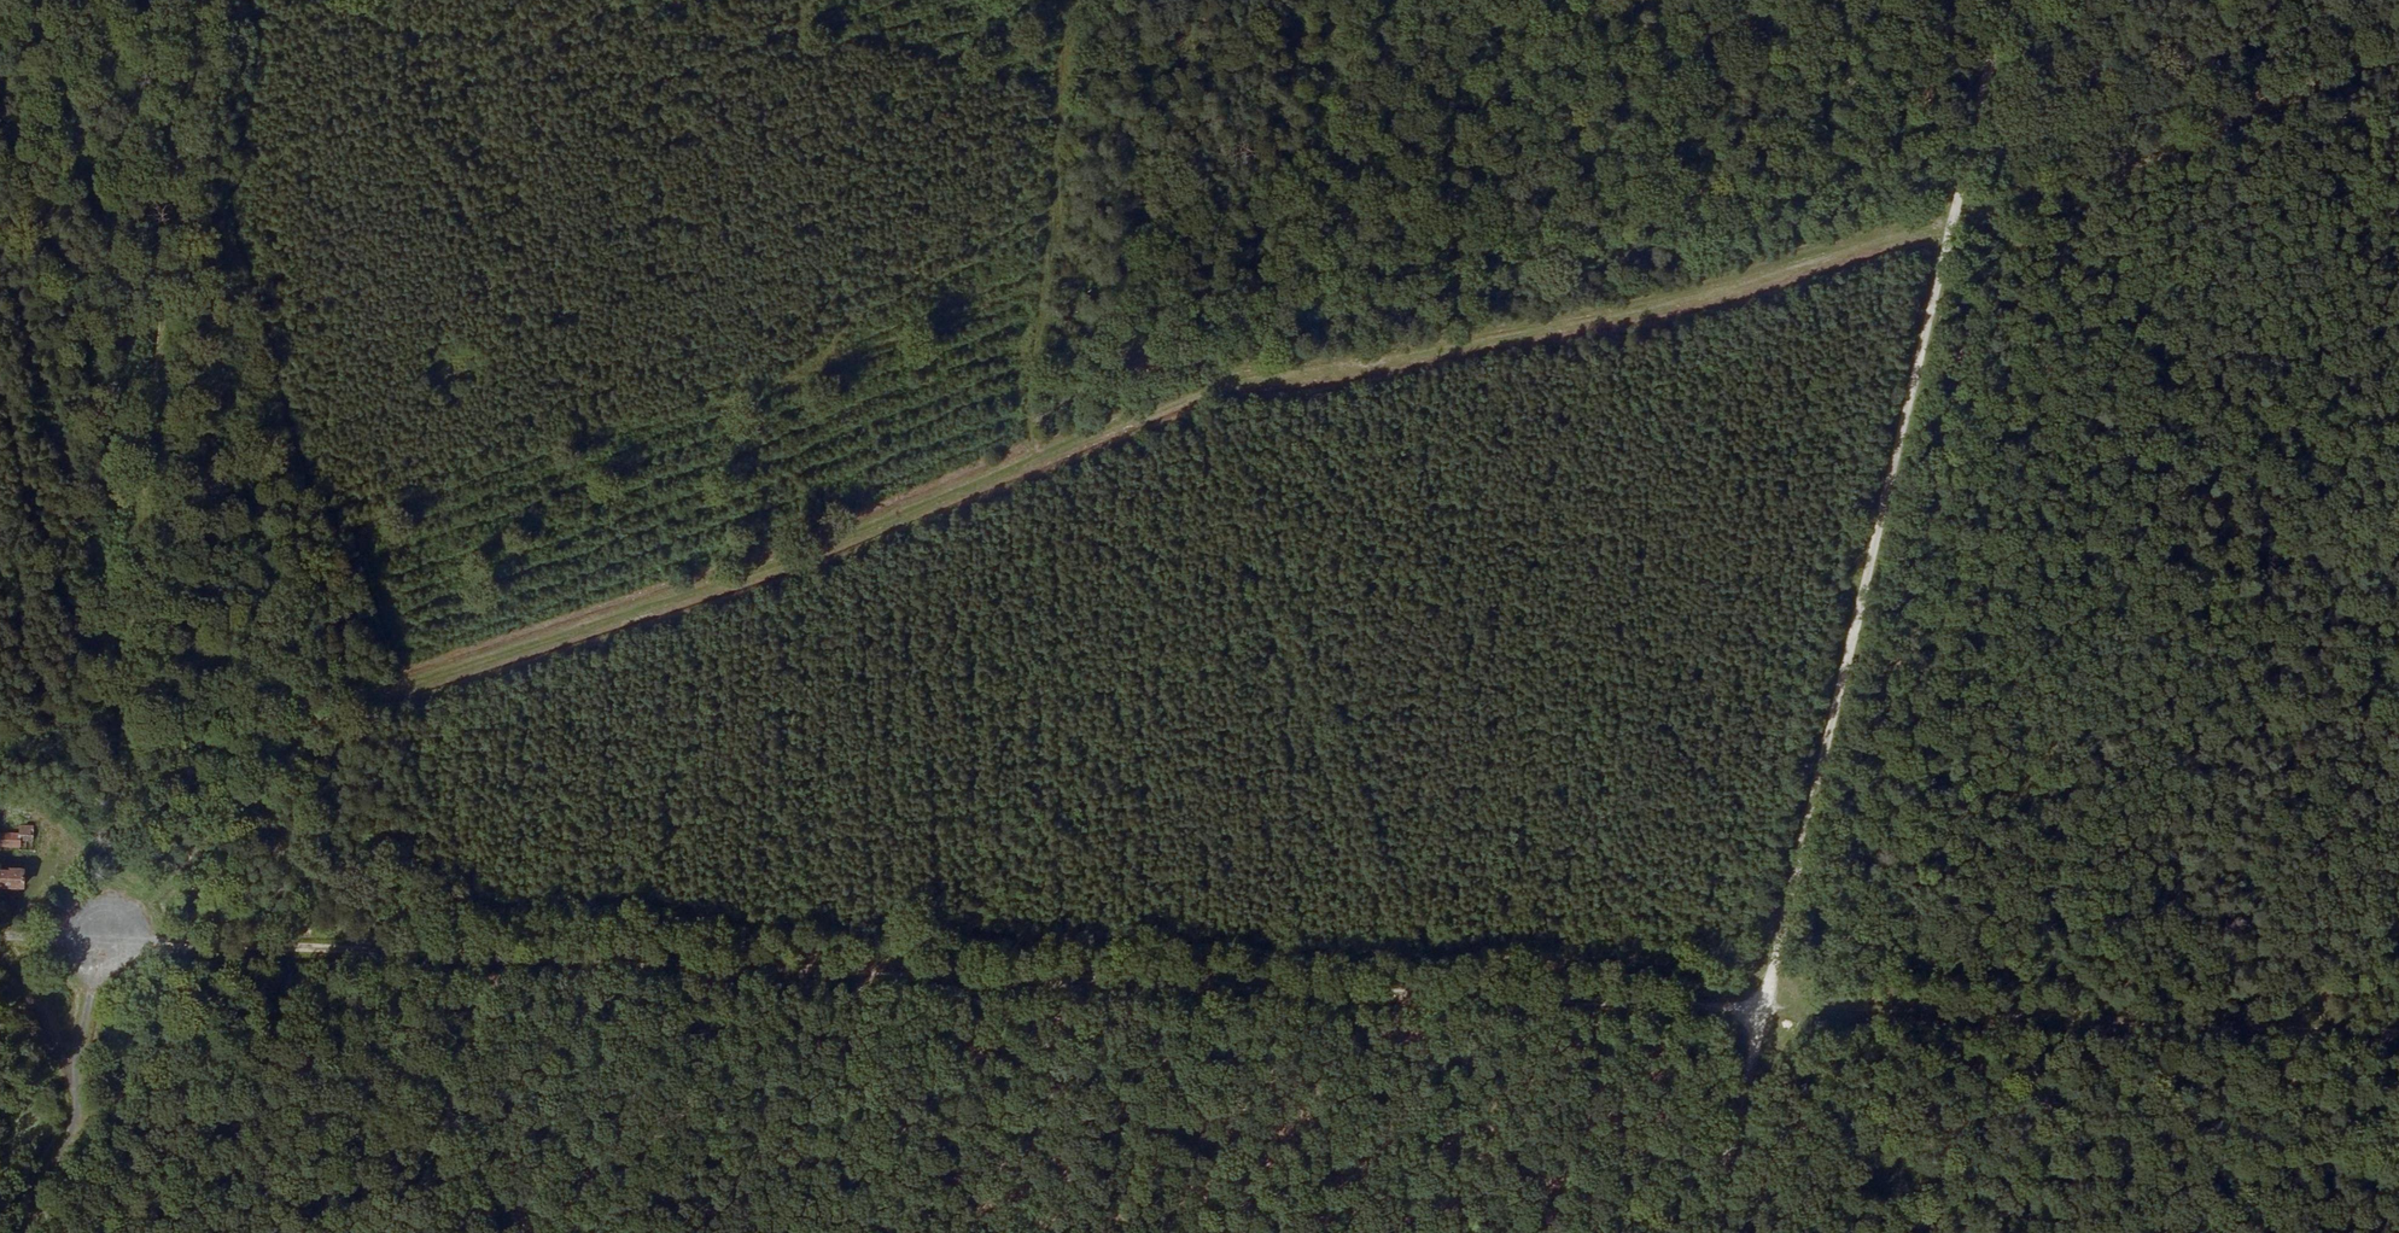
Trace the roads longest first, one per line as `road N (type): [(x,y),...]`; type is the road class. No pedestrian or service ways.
road 1 (track): [(154,936),(2398,1037)]
road 2 (track): [(1709,1232),(1950,224)]
road 3 (track): [(39,1232),(77,1095),(86,1000)]
road 4 (track): [(1950,224),(2003,0)]
road 5 (track): [(86,1000),(49,968),(52,920),(89,893),(111,893),(138,907)]
road 6 (track): [(138,907),(154,936),(149,972),(122,997),(86,1000)]

